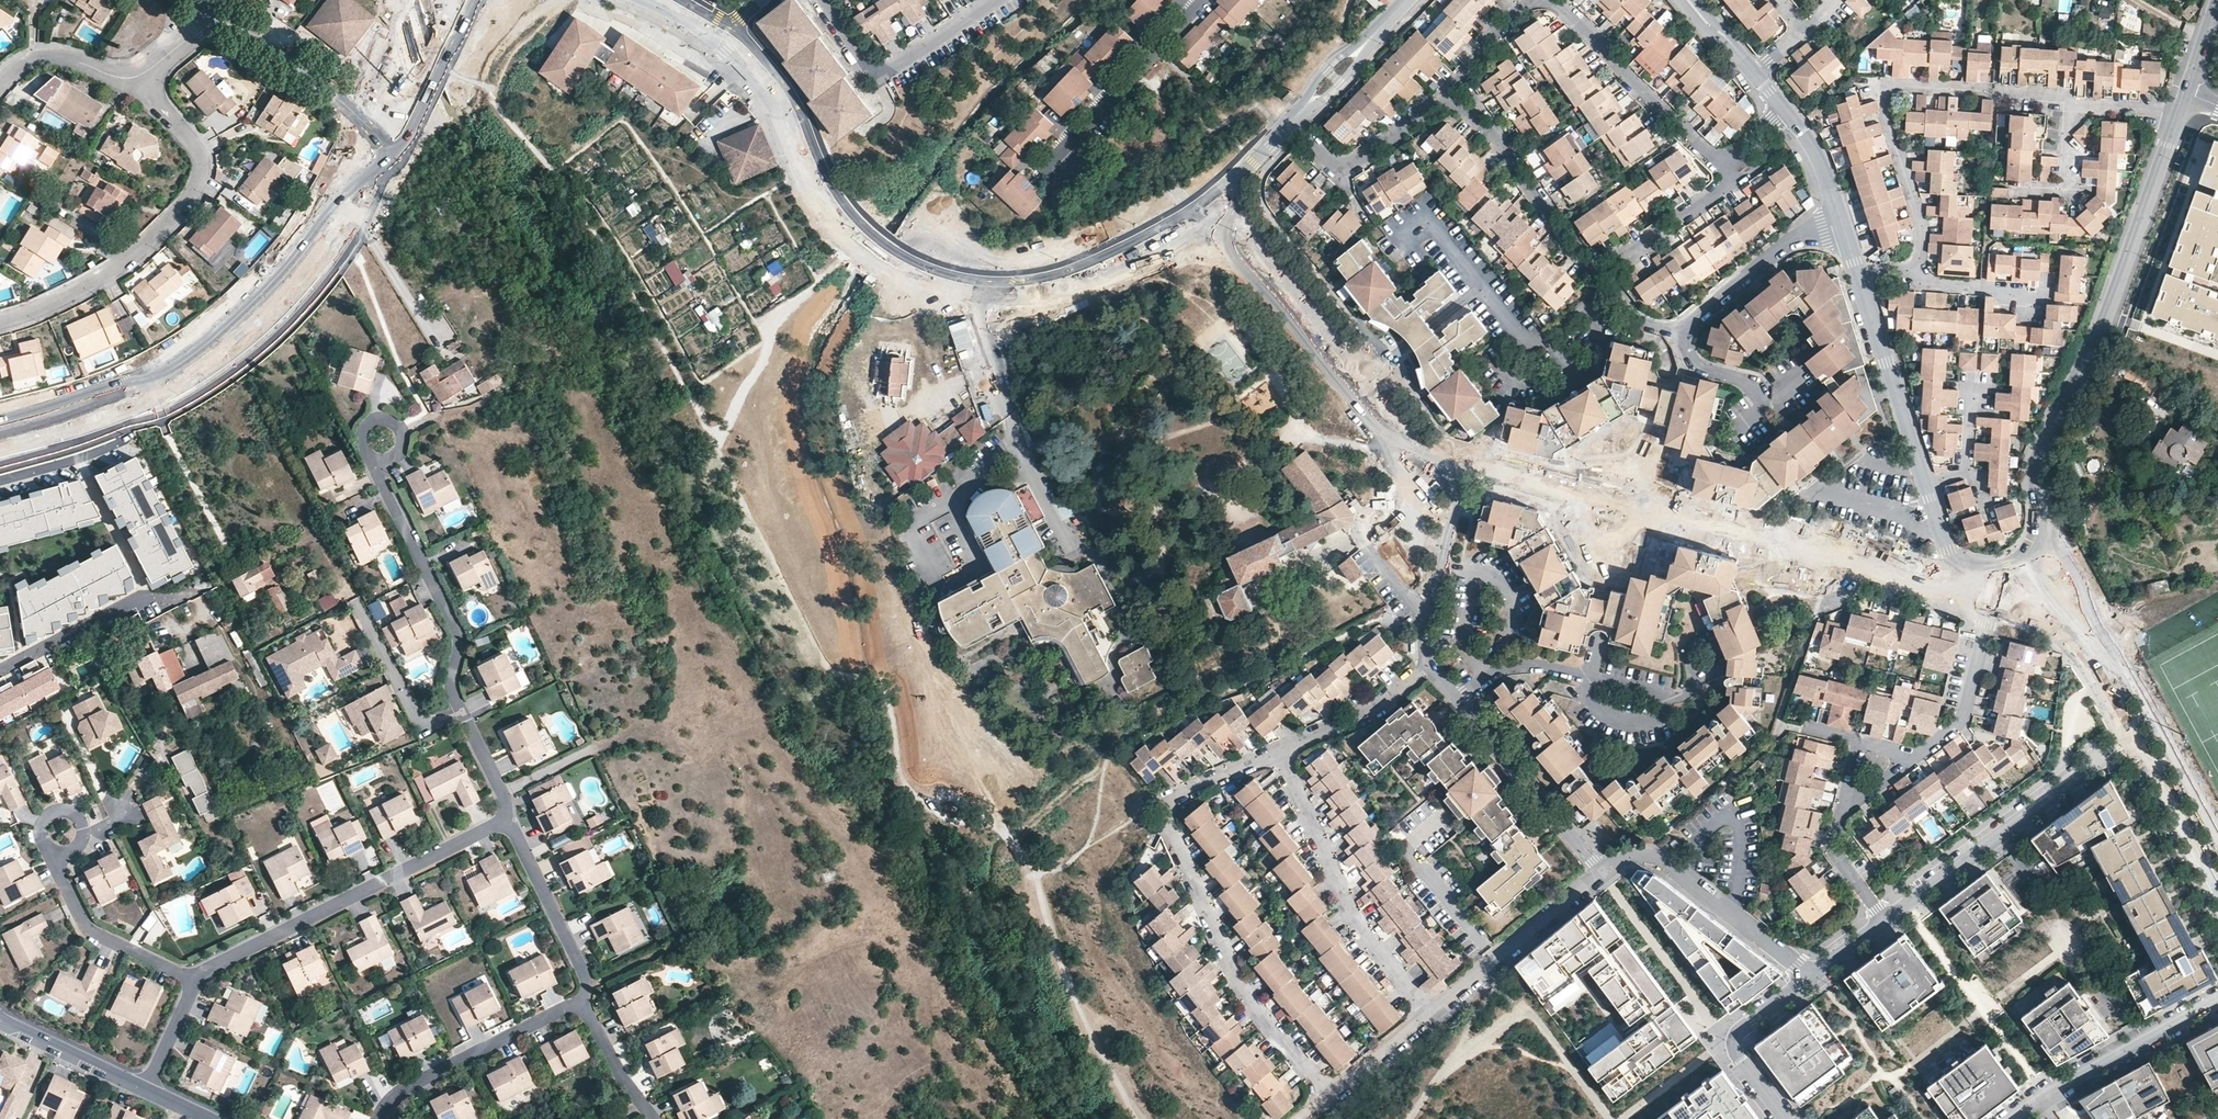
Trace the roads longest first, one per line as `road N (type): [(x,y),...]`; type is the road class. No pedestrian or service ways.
road 1 (secondary): [(0,448),(102,420),(209,368),(270,319),(328,251),(389,144)]
road 2 (residential): [(1278,748),(1167,798),(1163,808),(1243,988),(1329,1097)]
road 3 (residential): [(2180,117),(2097,337),(2035,457),(2043,548)]
road 4 (residential): [(1727,169),(1717,193),(1600,266),(1572,249),(1457,91)]
road 5 (residential): [(980,280),(905,256),(852,214),(788,89),(731,29)]
road 6 (residential): [(195,980),(505,823)]
road 7 (residential): [(1886,922),(2132,736)]
road 8 (residential): [(1278,748),(1348,906),(1432,1009)]
road 9 (residential): [(0,321),(68,298),(151,243),(202,174),(189,139)]
road 10 (residential): [(1987,91),(1902,87),(1889,99),(1922,231),(1915,272)]
road 11 (residential): [(464,712),(452,688),(461,636),(380,479),(379,457)]
road 12 (residential): [(1692,673),(1692,689),(1674,698),(1511,665),(1460,700)]
road 13 (residential): [(1479,288),(1523,345),(1535,346),(1607,291),(1645,322),(1681,327)]
road 14 (residential): [(1216,192),(1074,268),(980,280)]
road 15 (residential): [(1604,873),(1624,858),(1658,859),(1811,974)]
road 16 (residential): [(1556,0),(1727,169)]
road 17 (residential): [(1038,170),(1202,0)]
road 18 (residential): [(2217,1000),(2013,1118)]
road 19 (residential): [(1367,372),(1216,192)]
road 20 (residential): [(580,1003),(400,1092),(379,1118)]
road 21 (residential): [(823,0),(867,64),(897,66),(999,0)]
road 22 (residential): [(1460,700),(1604,873)]
road 23 (residential): [(1432,1009),(1604,873)]
road 24 (residential): [(211,18),(389,144)]
road 25 (residential): [(1861,279),(1927,485)]
road 26 (residential): [(1290,123),(1341,168),(1457,91)]
road 27 (residential): [(505,823),(589,980),(580,1003)]
road 28 (residential): [(195,980),(88,929),(59,852)]
road 29 (residential): [(1681,327),(1794,238),(1843,220)]
road 30 (residential): [(1992,609),(1828,570),(1820,596)]
road 31 (residential): [(1906,765),(1963,721),(1992,609)]
road 32 (residential): [(464,712),(419,730),(357,606)]
road 33 (residential): [(2132,736),(2217,893)]
road 34 (residential): [(1927,485),(1955,560),(1998,573),(2043,548)]
road 35 (residential): [(1431,665),(1380,702),(1278,748)]
road 36 (residential): [(0,1021),(145,1091)]
road 37 (secondary): [(389,144),(457,0)]
road 38 (residential): [(1467,474),(1430,618)]
road 39 (residential): [(1745,424),(1757,414),(1760,394),(1696,364),(1681,327)]
road 40 (residential): [(135,84),(79,64),(46,63),(0,91)]
road 41 (residential): [(1855,804),(1838,818),(1832,841),(1886,922)]
road 42 (residential): [(1467,474),(1367,372)]
road 43 (residential): [(980,280),(976,322),(1010,416)]
road 44 (residential): [(1367,372),(1479,288)]
road 45 (residential): [(580,1003),(654,1118)]
road 46 (residential): [(1329,1097),(1432,1009)]
road 47 (residential): [(2042,295),(1928,284),(1915,272)]
road 48 (residential): [(2014,190),(2064,187),(2071,106)]
road 49 (residential): [(1297,114),(1341,84),(1384,23)]
road 50 (residential): [(1384,23),(1317,80),(1297,114)]
road 51 (residential): [(1785,109),(1820,156),(1843,220)]
road 52 (residential): [(145,1091),(195,980)]
road 53 (residential): [(505,823),(505,795),(464,712)]
road 54 (residential): [(59,852),(73,850),(83,833),(69,812),(45,820),(42,833),(53,850)]

